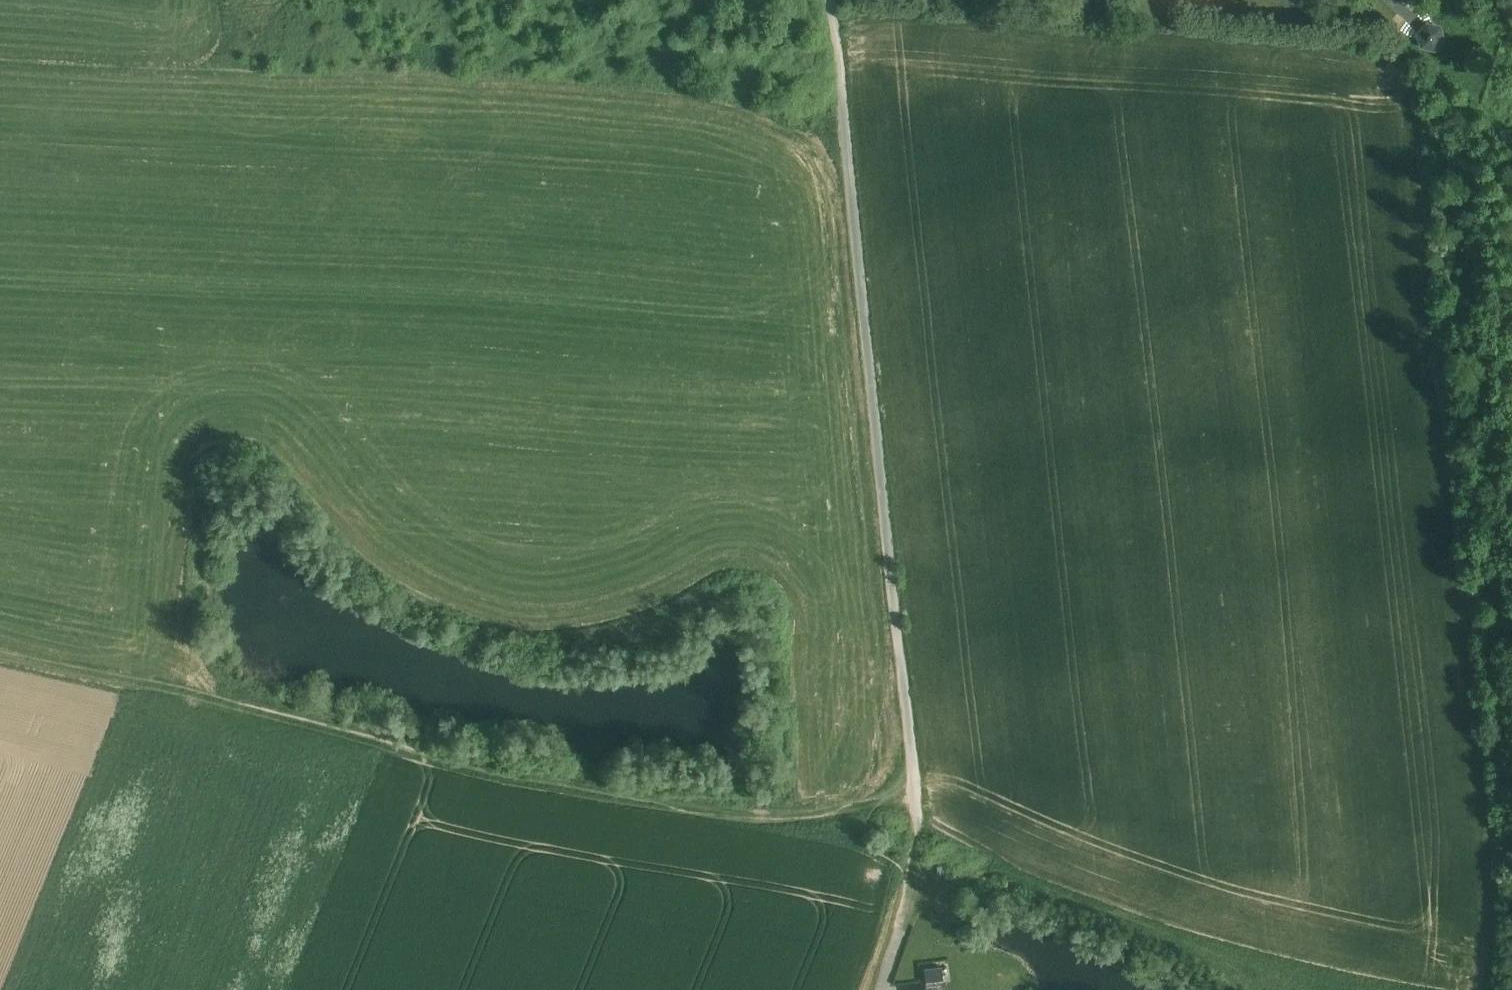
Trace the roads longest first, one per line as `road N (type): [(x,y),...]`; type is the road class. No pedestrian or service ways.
road 1 (unclassified): [(834,0),(922,821)]
road 2 (residential): [(910,871),(881,989)]

